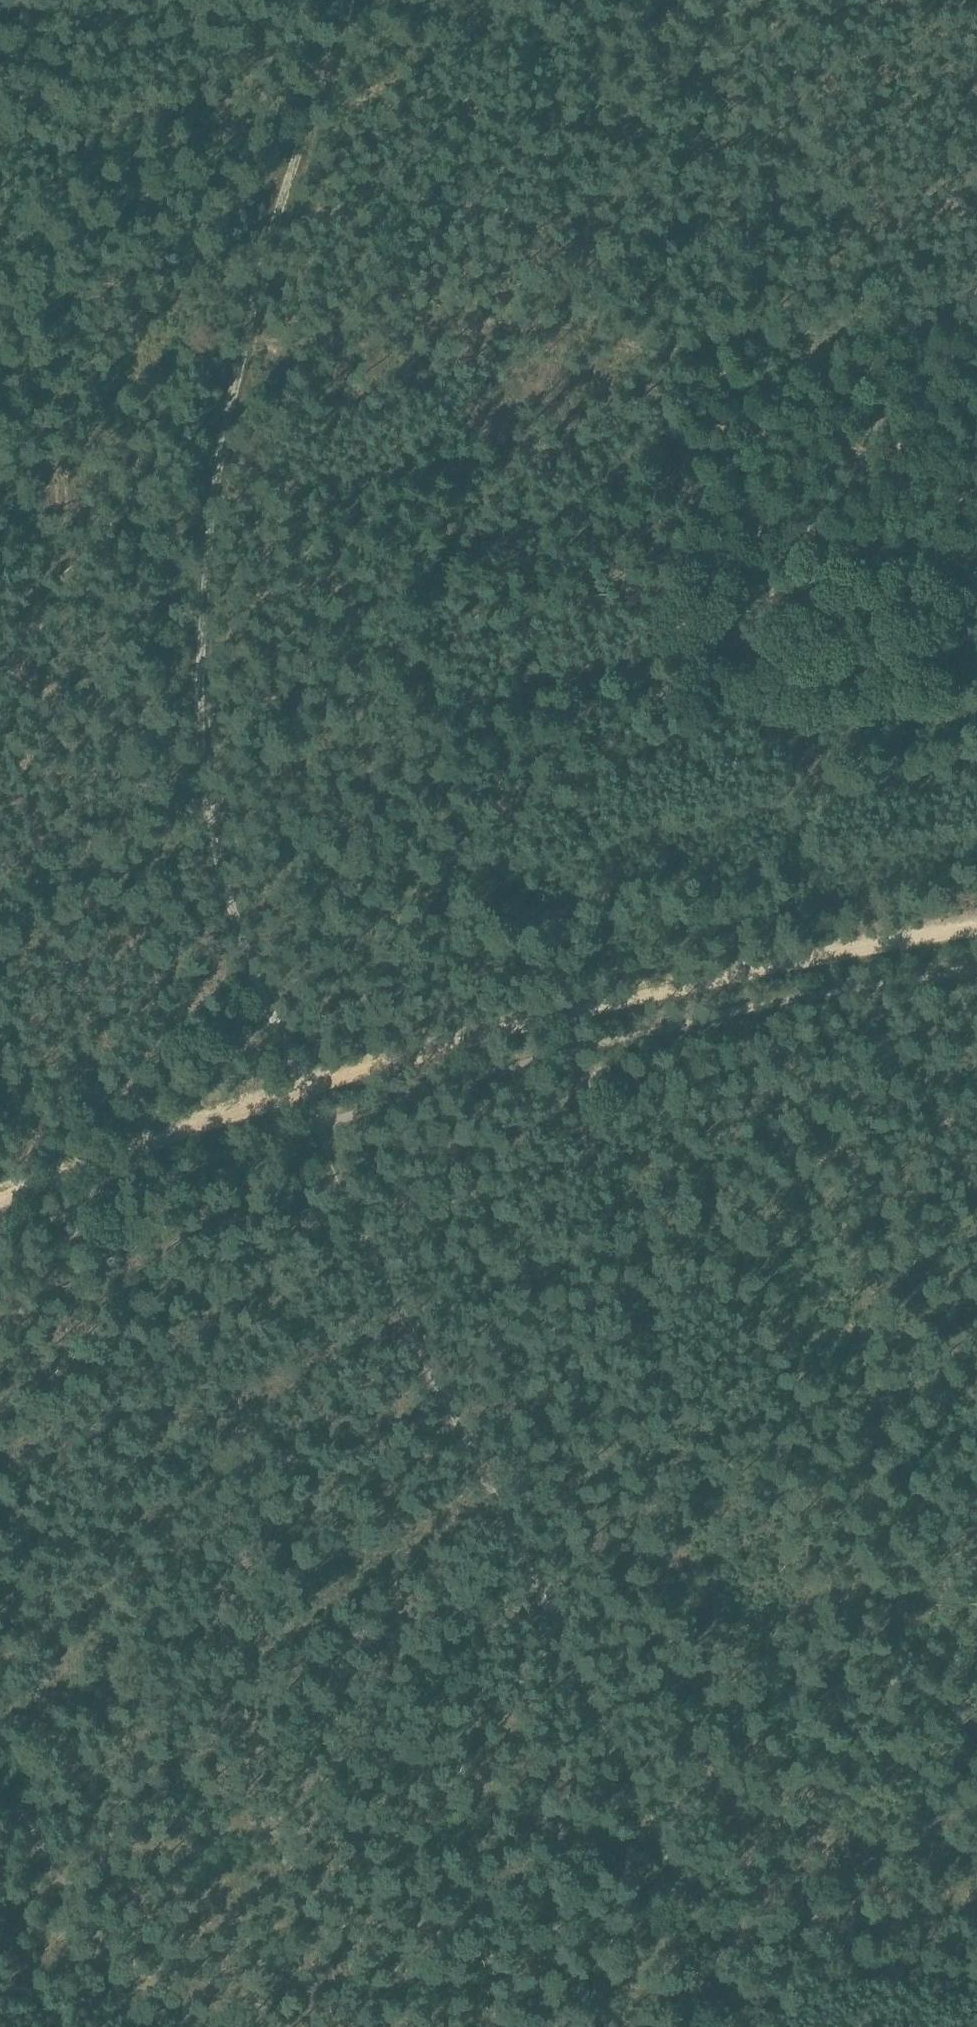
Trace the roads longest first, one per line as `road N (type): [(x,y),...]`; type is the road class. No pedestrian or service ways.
road 1 (track): [(301,1092),(239,923),(200,770),(197,649),(236,360),(336,0)]
road 2 (track): [(301,1092),(413,1053),(976,938)]
road 3 (track): [(0,1199),(301,1092)]
road 4 (track): [(127,2026),(0,1793)]

